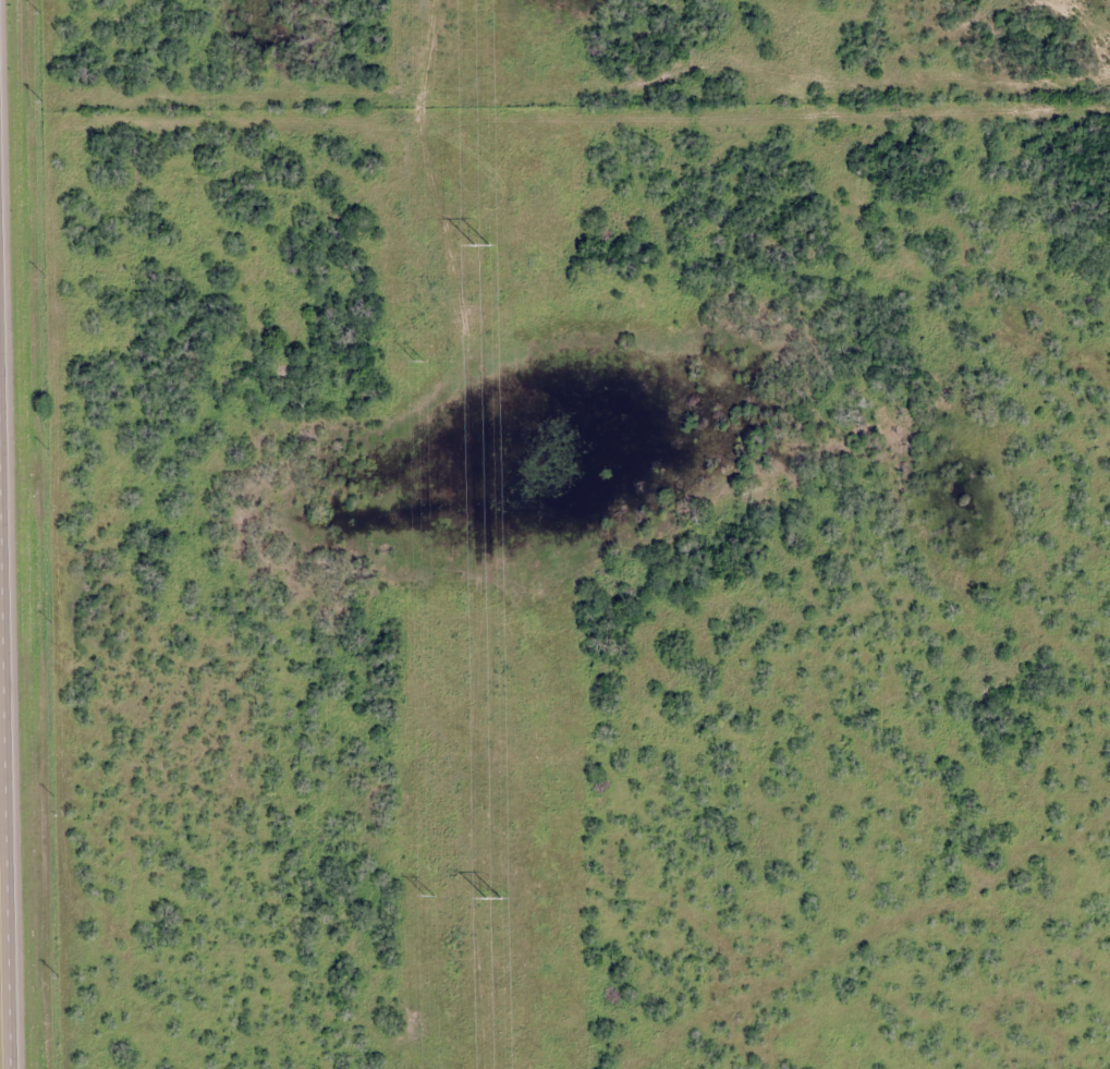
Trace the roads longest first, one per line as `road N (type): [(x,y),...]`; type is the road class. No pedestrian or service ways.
road 1 (trunk): [(15,1068),(0,300)]

